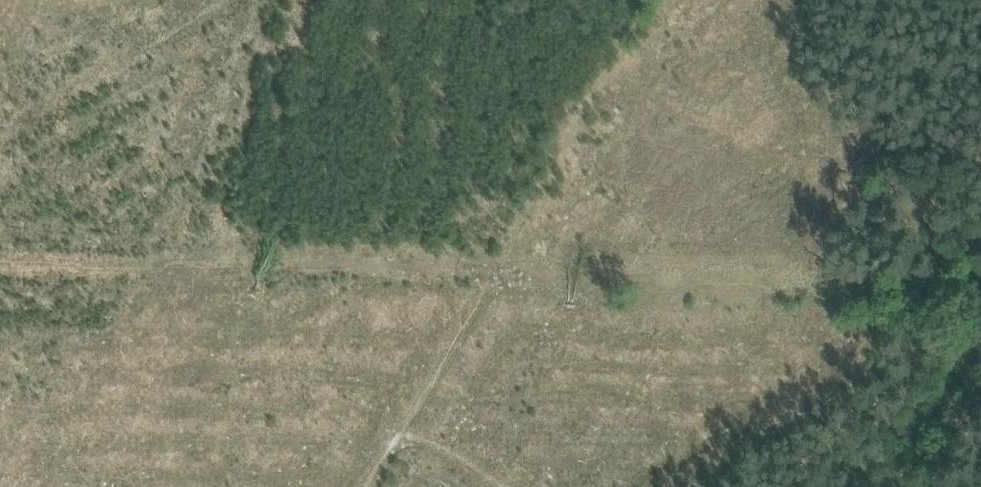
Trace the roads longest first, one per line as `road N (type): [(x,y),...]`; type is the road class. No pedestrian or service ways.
road 1 (track): [(902,486),(980,335)]

